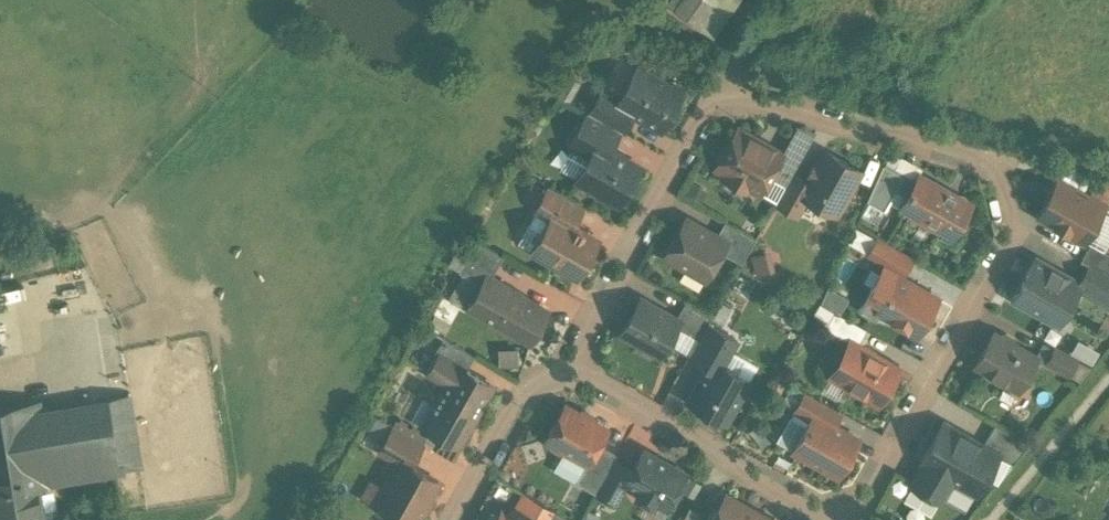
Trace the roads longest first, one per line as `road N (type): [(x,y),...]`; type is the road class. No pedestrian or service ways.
road 1 (residential): [(567,366),(821,511),(856,510),(1012,242),(997,171),(977,155),(735,100),(710,104),(695,127)]
road 2 (residential): [(695,127),(567,366)]
road 3 (residential): [(455,519),(522,391),(534,377),(567,366)]

